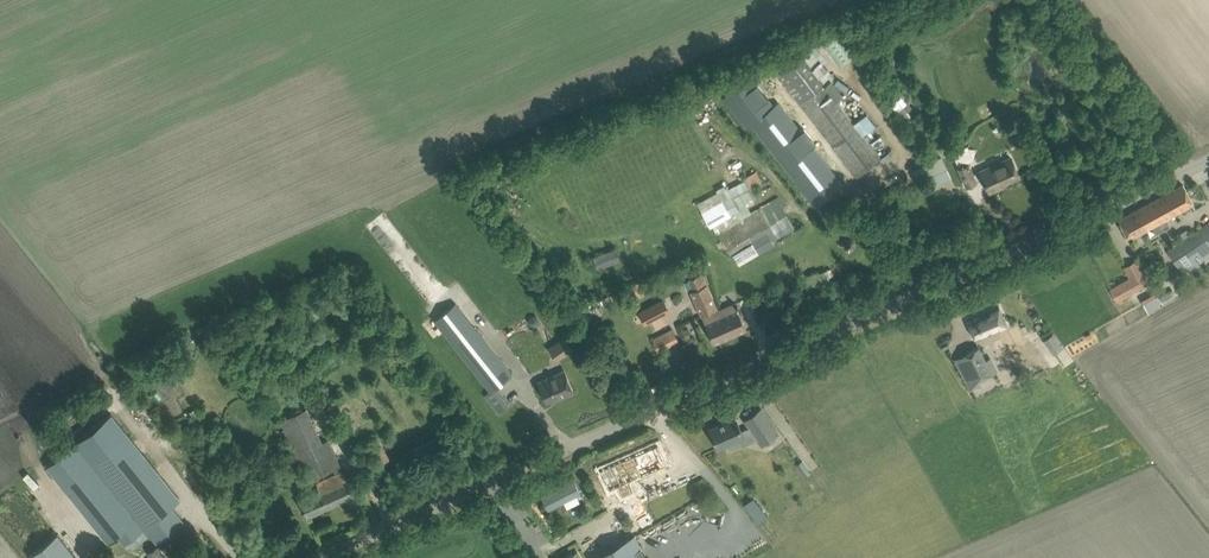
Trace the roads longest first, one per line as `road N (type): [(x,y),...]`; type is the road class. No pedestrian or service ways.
road 1 (unclassified): [(318,557),(1208,163)]

